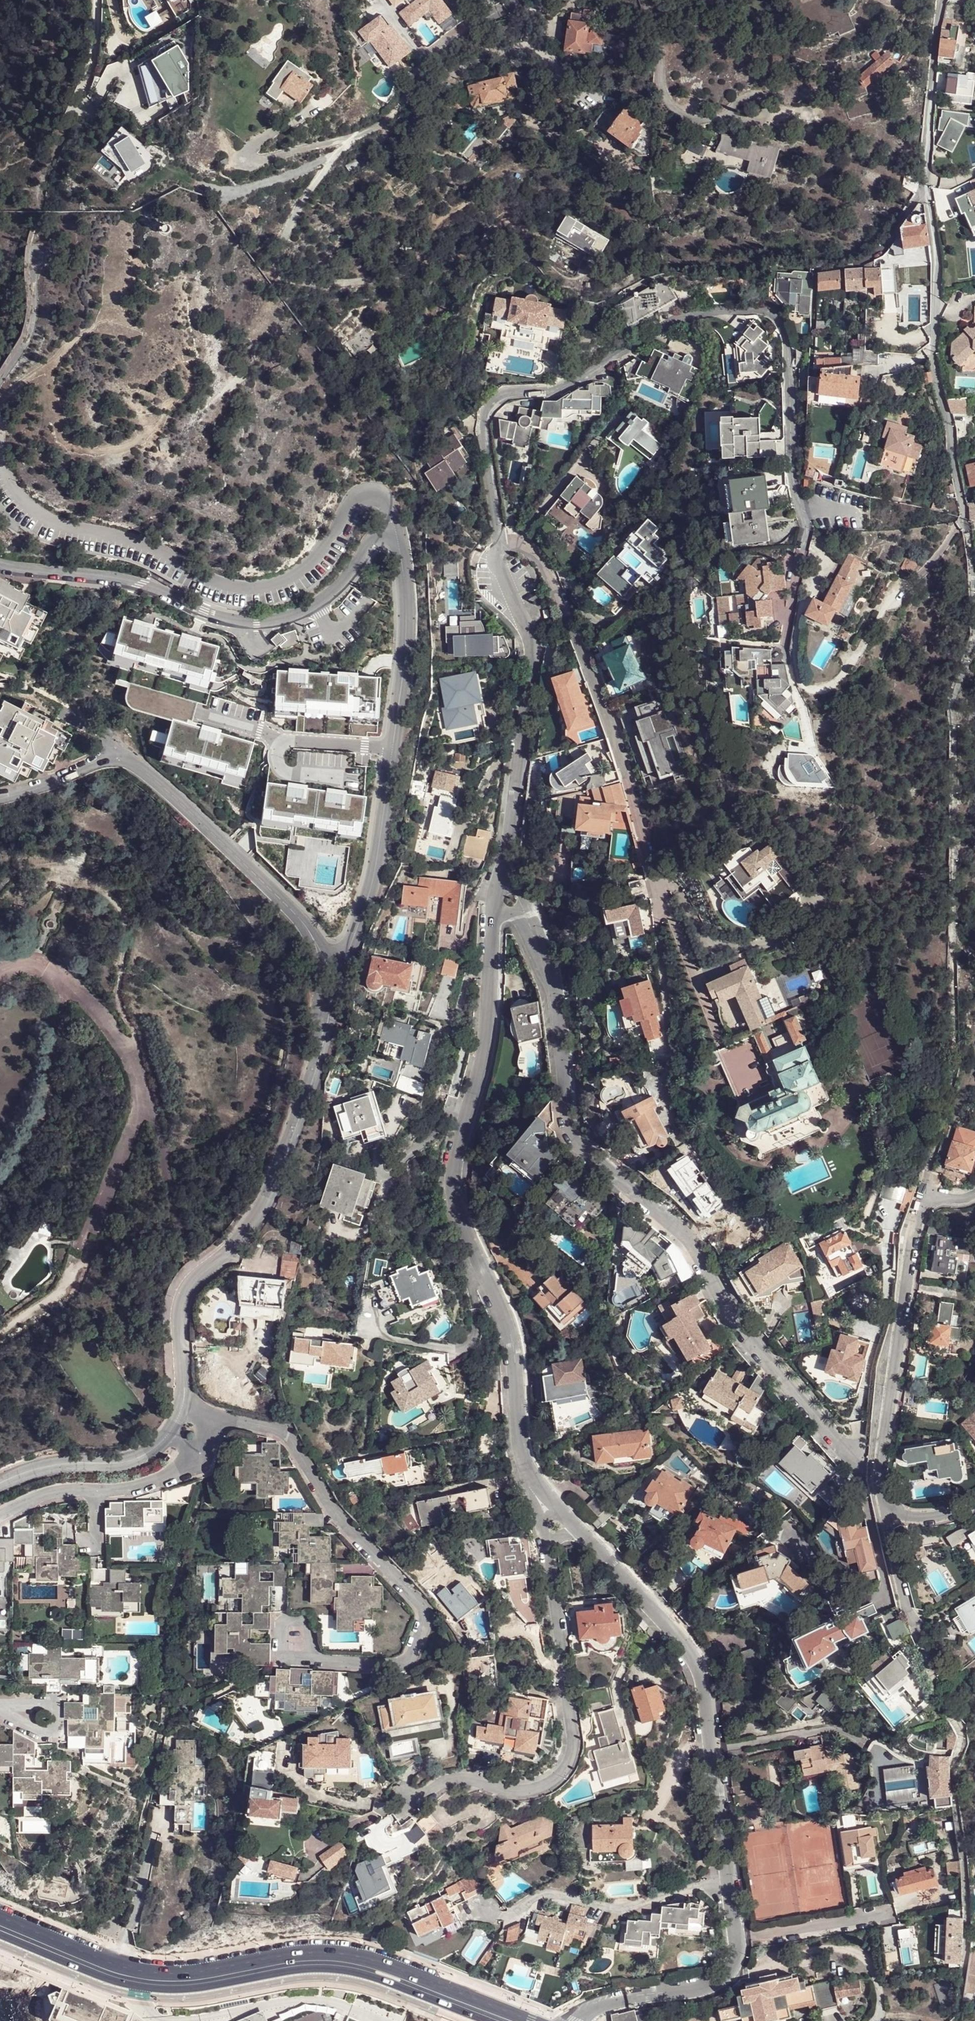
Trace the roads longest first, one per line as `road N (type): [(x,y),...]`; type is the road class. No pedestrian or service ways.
road 1 (residential): [(499,544),(485,414),(494,400),(559,390),(680,316),(750,304),(773,310),(784,325),(804,526),(783,644)]
road 2 (residential): [(0,1484),(58,1464),(132,1460),(172,1429),(185,1388),(186,1291),(236,1245),(270,1196),(318,1070),(338,955)]
road 3 (residential): [(529,924),(558,998),(570,1120),(581,1142),(683,1234),(856,1465)]
road 4 (residential): [(566,1517),(520,1448),(510,1338),(454,1200),(455,1155),(481,1070),(494,924)]
road 5 (secondary): [(530,2020),(368,1958),(309,1953),(154,1973),(0,1917)]
road 6 (secondary): [(0,1934),(137,1986),(189,1989),(340,1970),(486,2020)]
road 7 (residential): [(397,530),(380,496),(365,496),(288,581),(232,587),(152,551),(56,524),(8,495),(0,475)]
road 8 (residential): [(338,955),(361,928),(380,865),(408,643),(397,530)]
road 9 (residential): [(397,530),(373,546),(333,596),(258,621),(117,580),(0,565)]
road 10 (residential): [(401,1799),(457,1778),(531,1790),(567,1763),(573,1729),(547,1542),(566,1517)]
road 11 (residential): [(728,1878),(701,1679),(672,1631),(566,1517)]
road 12 (residential): [(501,880),(534,661),(529,632),(491,574),(499,544)]
road 13 (residential): [(927,193),(940,265),(937,365),(966,518)]
road 14 (residential): [(499,544),(528,548),(544,563),(640,813)]
road 15 (residential): [(920,1194),(887,1371),(879,1507)]
road 16 (residential): [(338,955),(236,852),(120,754)]
road 17 (residential): [(578,2020),(627,1997),(716,1983),(737,1947),(728,1878)]
road 18 (residential): [(500,1917),(551,1898),(624,1911),(728,1878)]
road 19 (residential): [(941,0),(927,193)]
road 20 (residential): [(879,1507),(905,1614),(925,1647)]
road 21 (residential): [(811,266),(868,259),(927,193)]
road 22 (residential): [(0,379),(26,341),(36,247)]
road 23 (residential): [(120,754),(0,800)]

